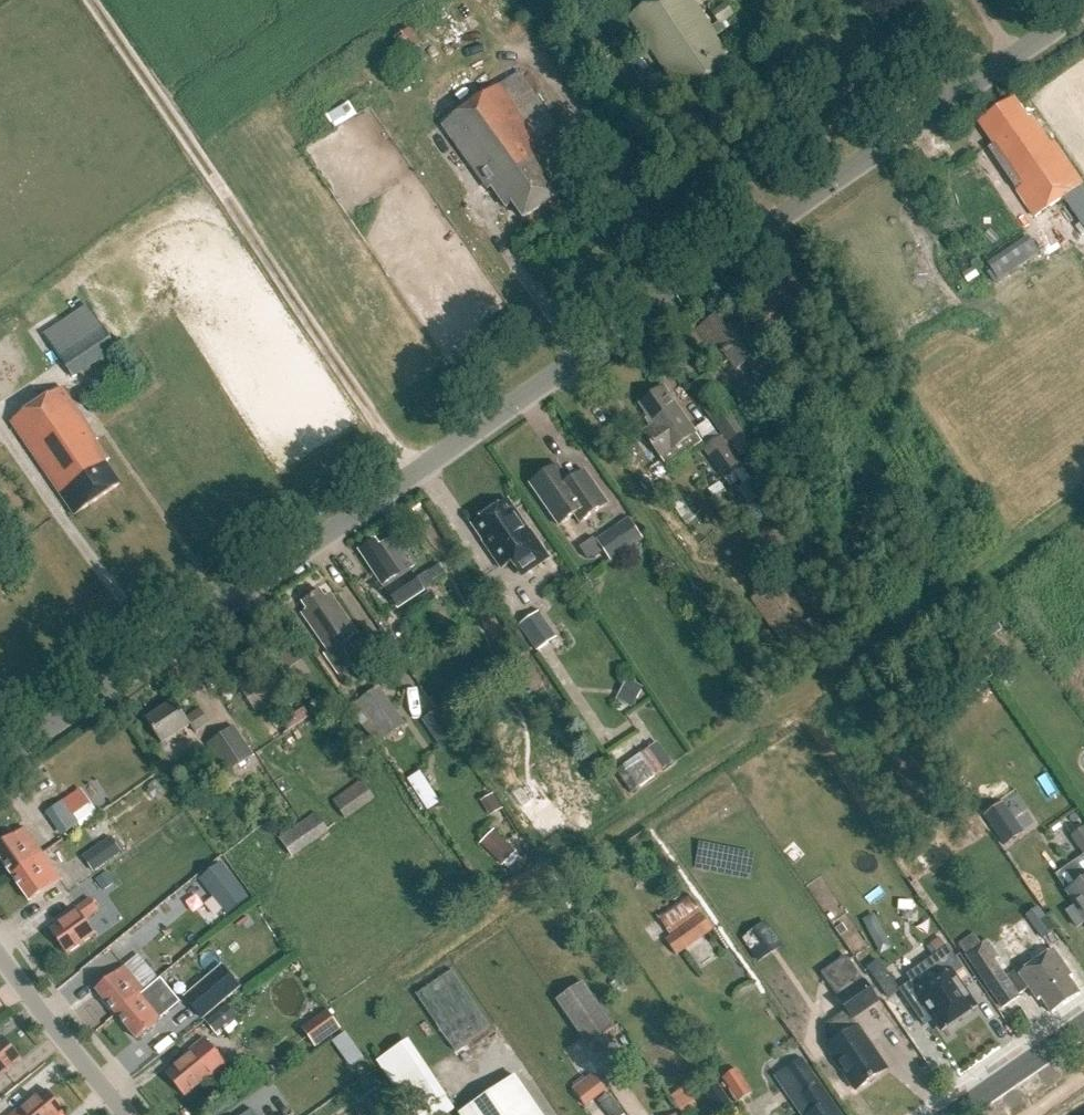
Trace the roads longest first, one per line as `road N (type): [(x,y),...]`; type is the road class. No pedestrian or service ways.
road 1 (unclassified): [(0,760),(1083,10)]
road 2 (track): [(416,473),(89,0)]
road 3 (residential): [(126,1114),(0,956)]
road 4 (tertiary): [(951,1114),(1083,1024)]

